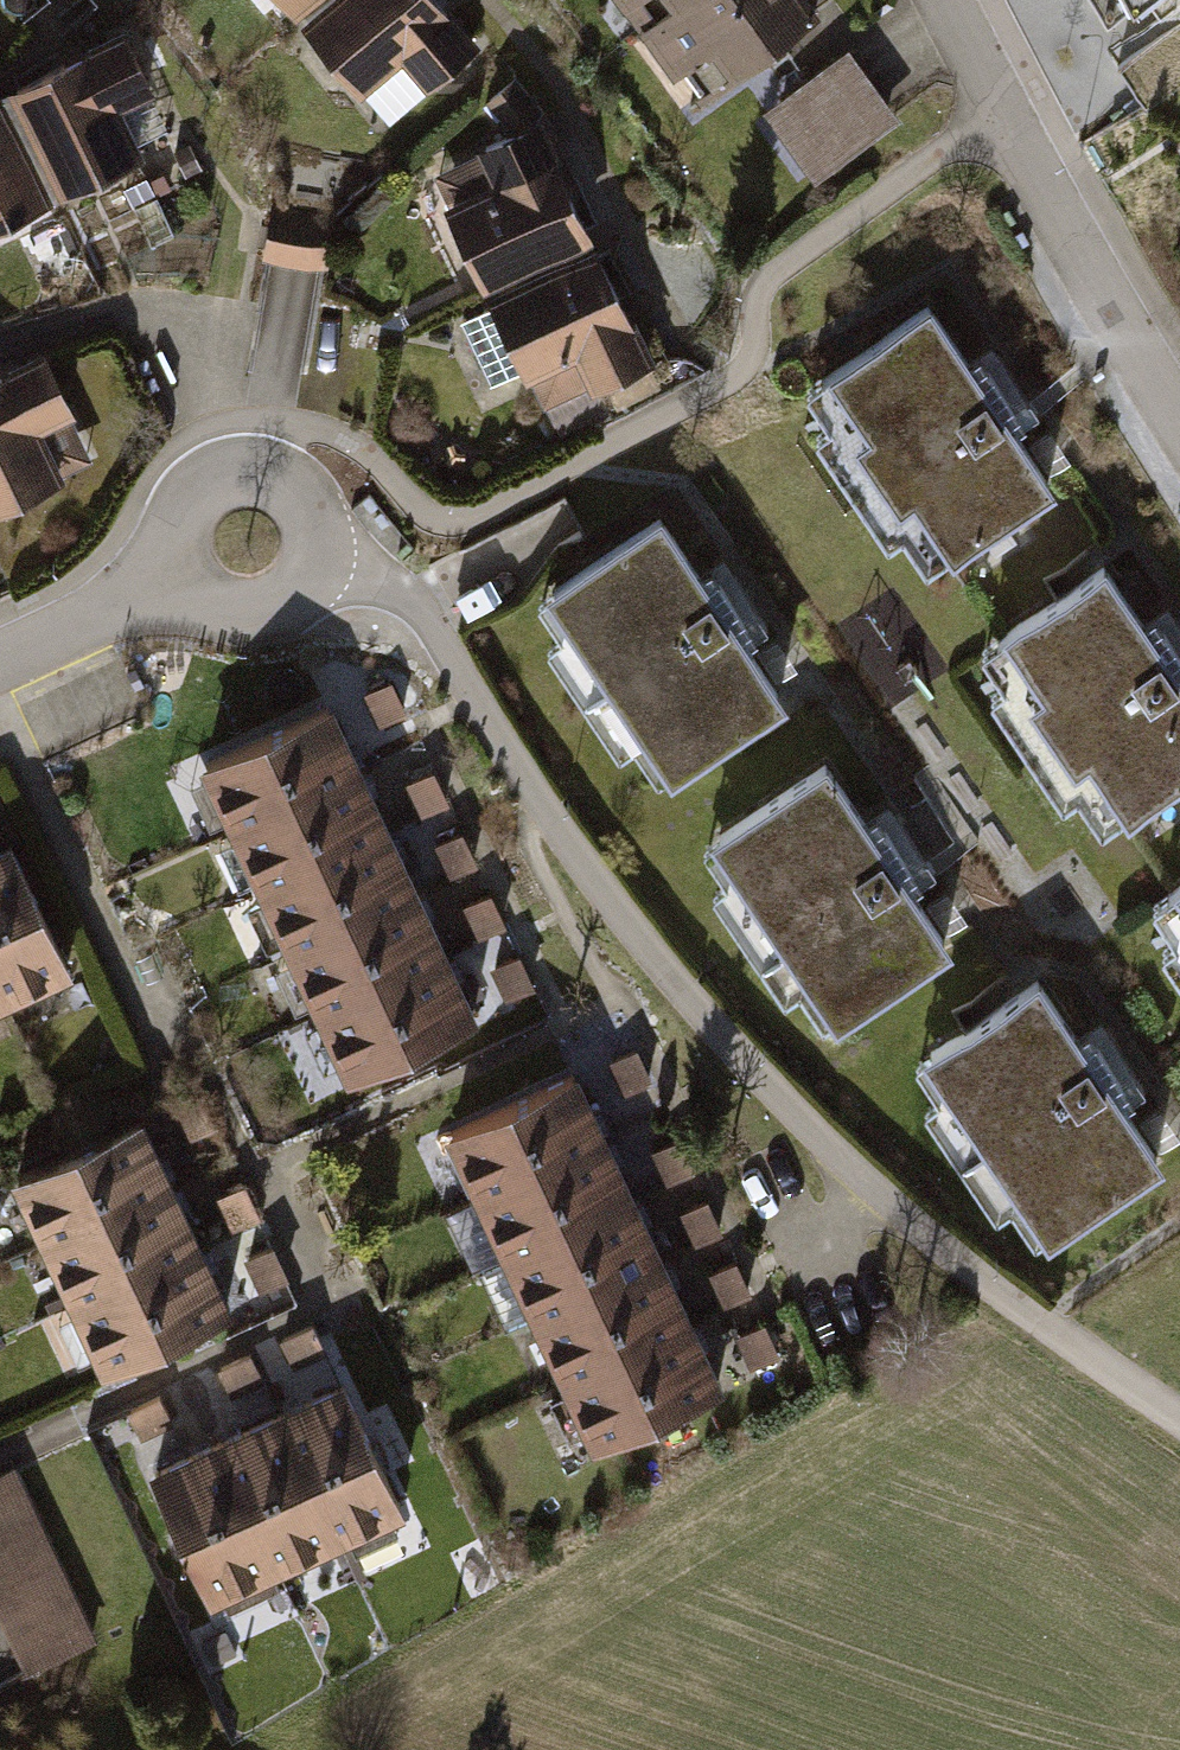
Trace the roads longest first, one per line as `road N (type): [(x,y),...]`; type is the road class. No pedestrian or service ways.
road 1 (residential): [(313,562),(388,587),(419,608),(618,913),(752,1070),(874,1188),(1034,1317),(1179,1420)]
road 2 (residential): [(1179,423),(946,0)]
road 3 (residential): [(313,562),(308,509),(291,488),(243,473),(200,491),(186,510),(180,557),(190,579)]
road 4 (residential): [(0,663),(190,579)]
road 5 (residential): [(190,579),(212,600),(241,609),(271,606),(297,589),(313,562)]

